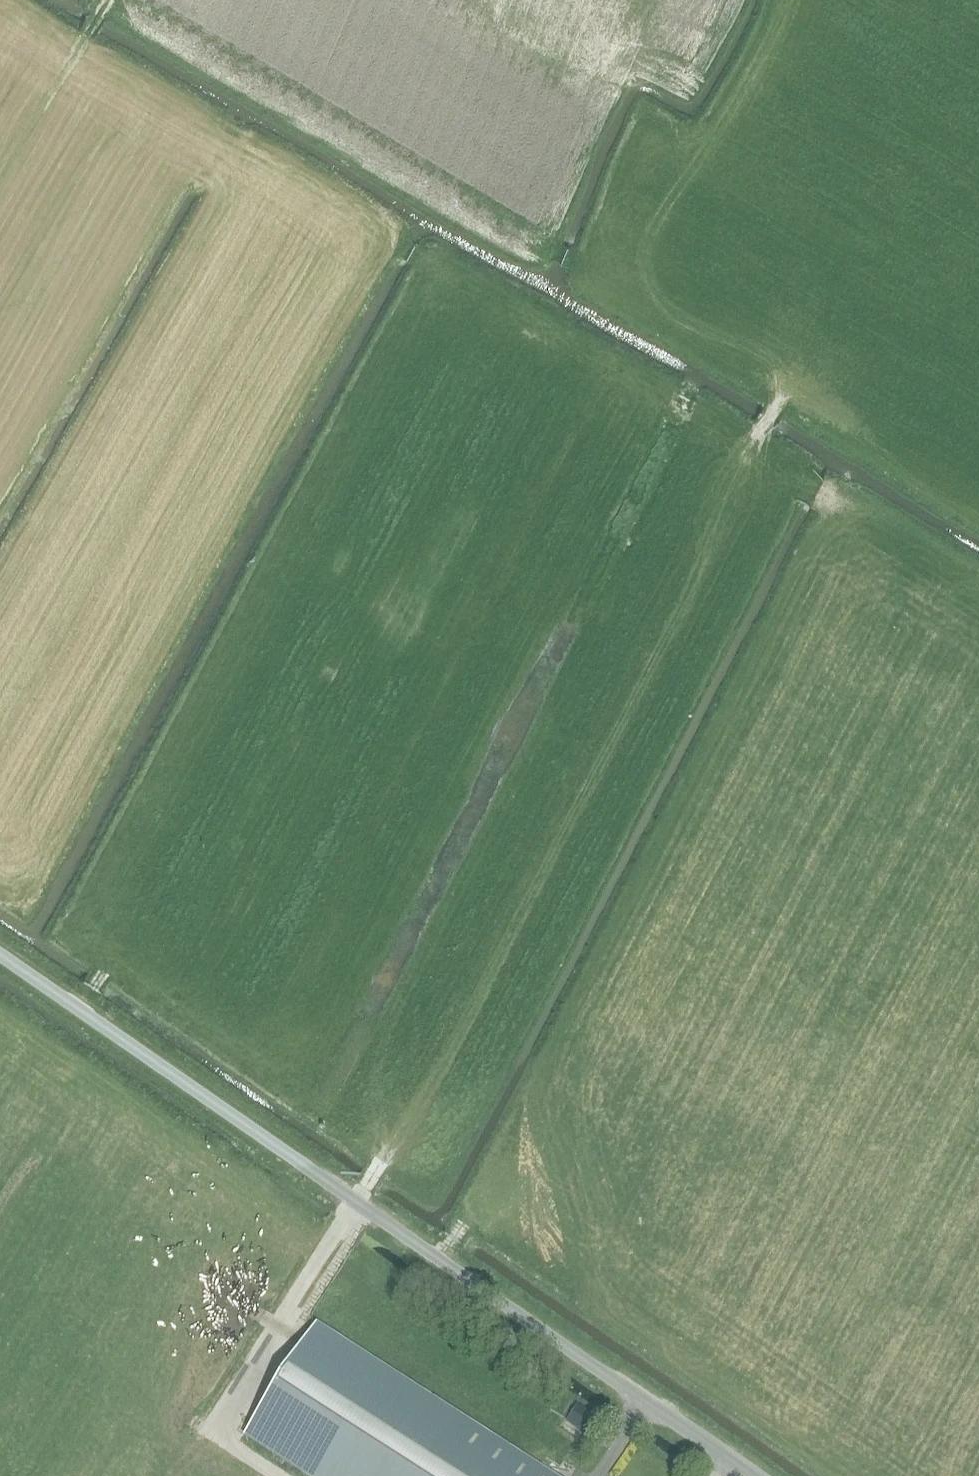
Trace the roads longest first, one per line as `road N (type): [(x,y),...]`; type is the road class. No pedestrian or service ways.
road 1 (unclassified): [(755,1475),(0,955)]

